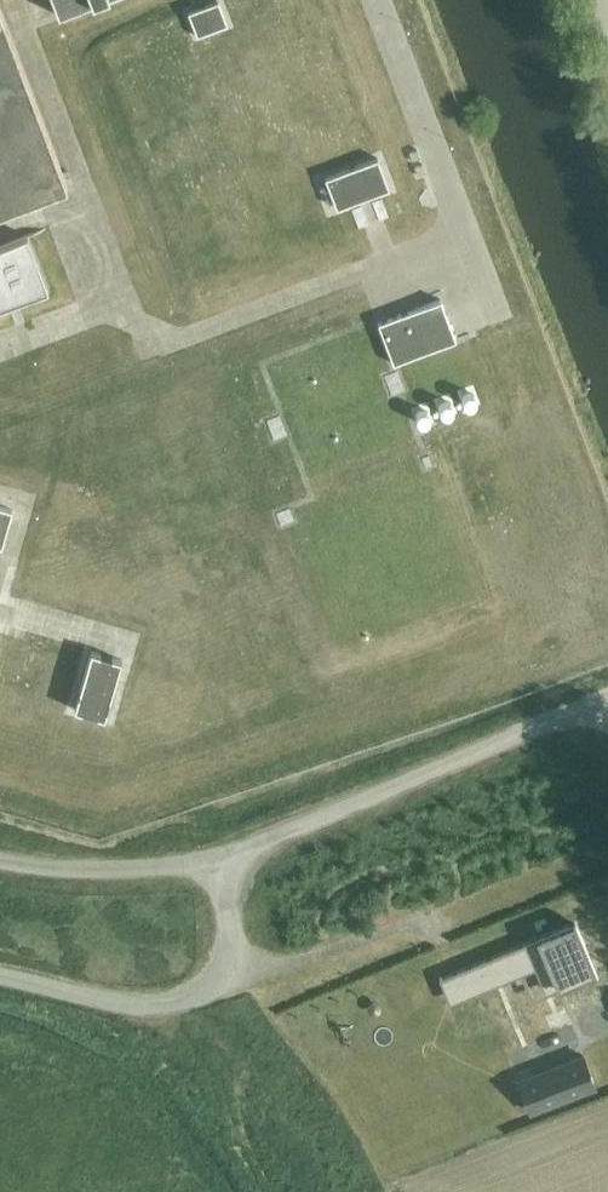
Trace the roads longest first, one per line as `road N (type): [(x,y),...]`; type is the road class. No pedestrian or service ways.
road 1 (unclassified): [(216,864),(607,694)]
road 2 (unclassified): [(0,975),(149,1006),(238,980)]
road 3 (unclassified): [(238,980),(417,919),(438,926),(444,942)]
road 4 (unclassified): [(216,864),(64,868),(0,860)]

